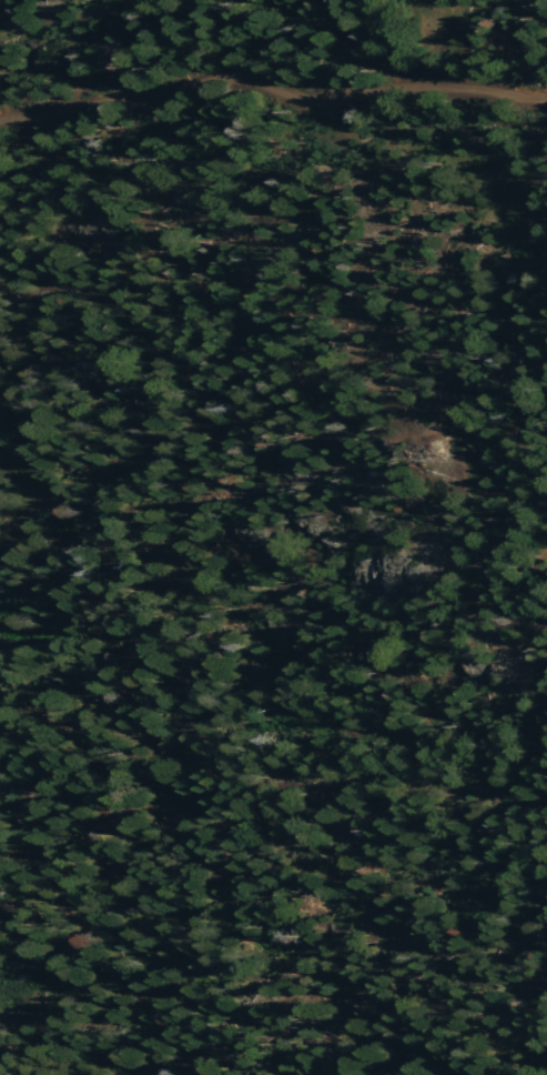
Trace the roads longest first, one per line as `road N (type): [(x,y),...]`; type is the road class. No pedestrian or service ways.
road 1 (track): [(0,121),(219,83),(340,102),(403,89),(448,90)]

